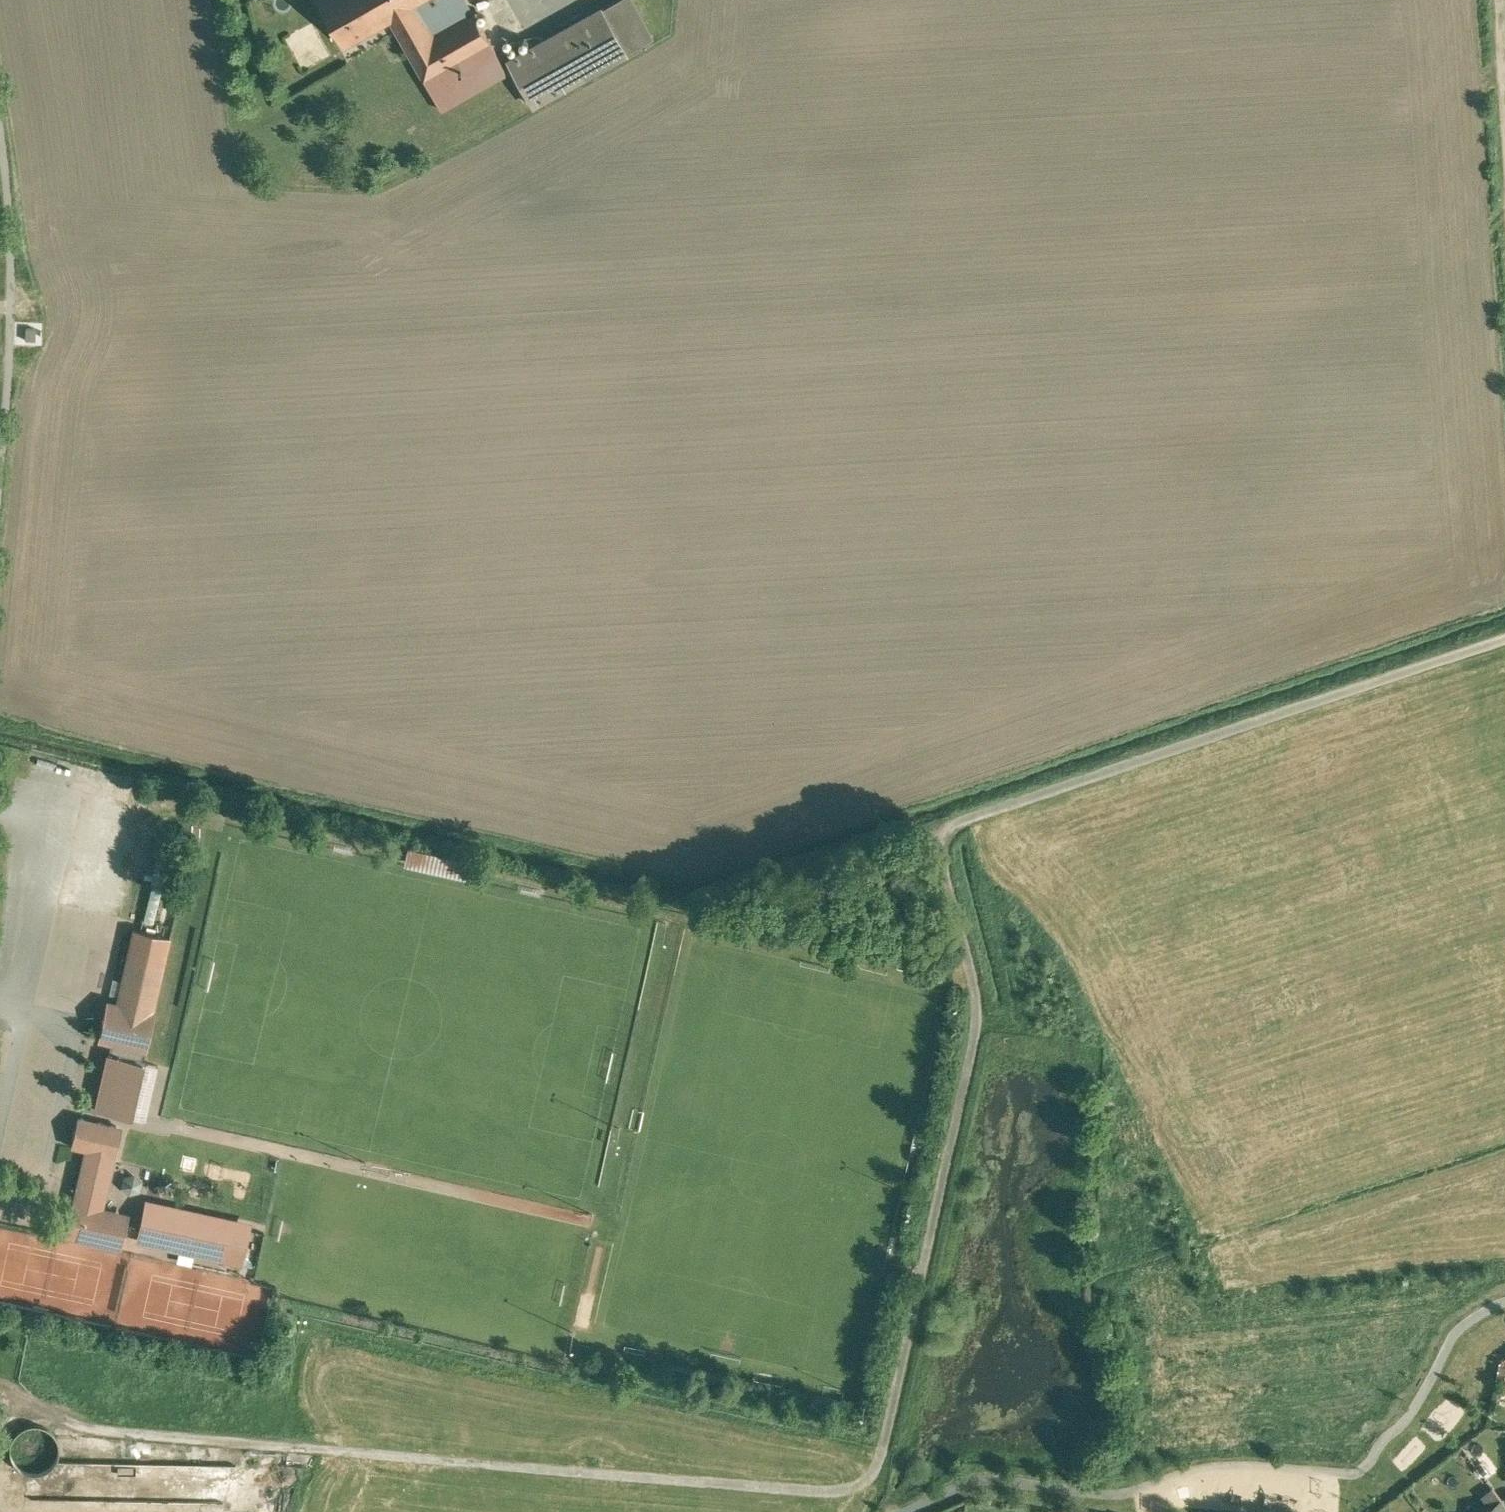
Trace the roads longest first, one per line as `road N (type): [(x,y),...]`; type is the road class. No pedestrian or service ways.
road 1 (track): [(0,1391),(69,1431),(105,1437),(827,1497),(866,1482),(977,1025),(980,997),(938,834),(974,814),(1504,641)]
road 2 (track): [(1504,132),(1496,0)]

